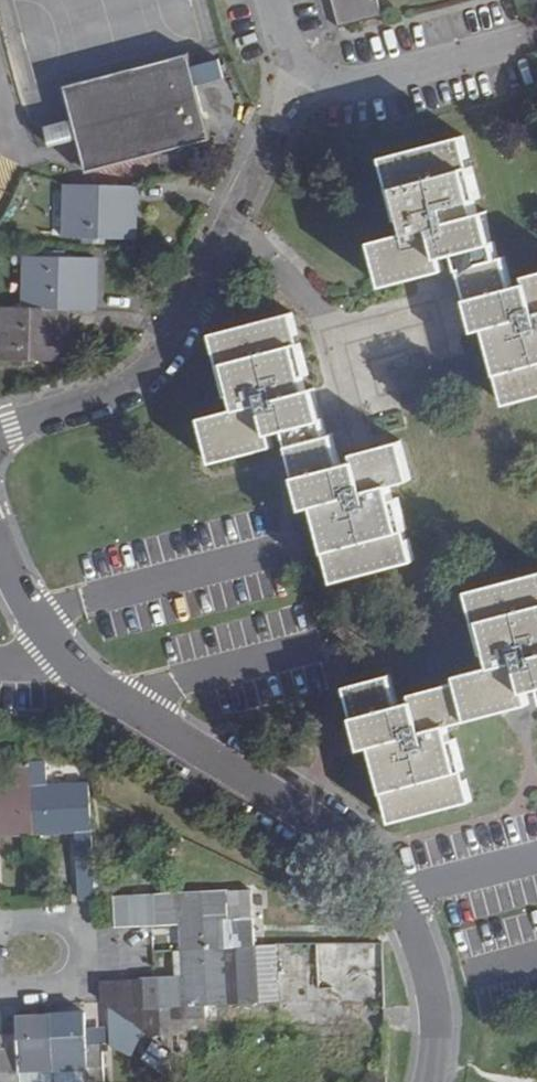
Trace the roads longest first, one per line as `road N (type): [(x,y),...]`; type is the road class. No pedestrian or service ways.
road 1 (residential): [(427,1081),(435,979),(407,892),(338,834),(56,654),(27,614),(0,542)]
road 2 (residential): [(0,429),(122,387),(159,355),(231,218),(302,57)]
road 3 (residential): [(526,43),(370,83),(332,76),(302,57)]

